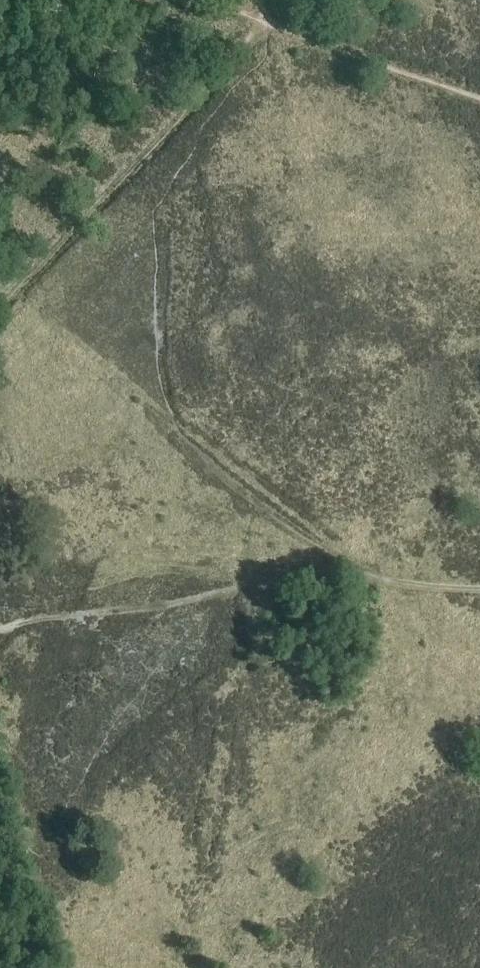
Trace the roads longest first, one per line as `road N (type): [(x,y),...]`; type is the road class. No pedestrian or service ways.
road 1 (track): [(479,588),(307,565),(196,600),(0,632)]

